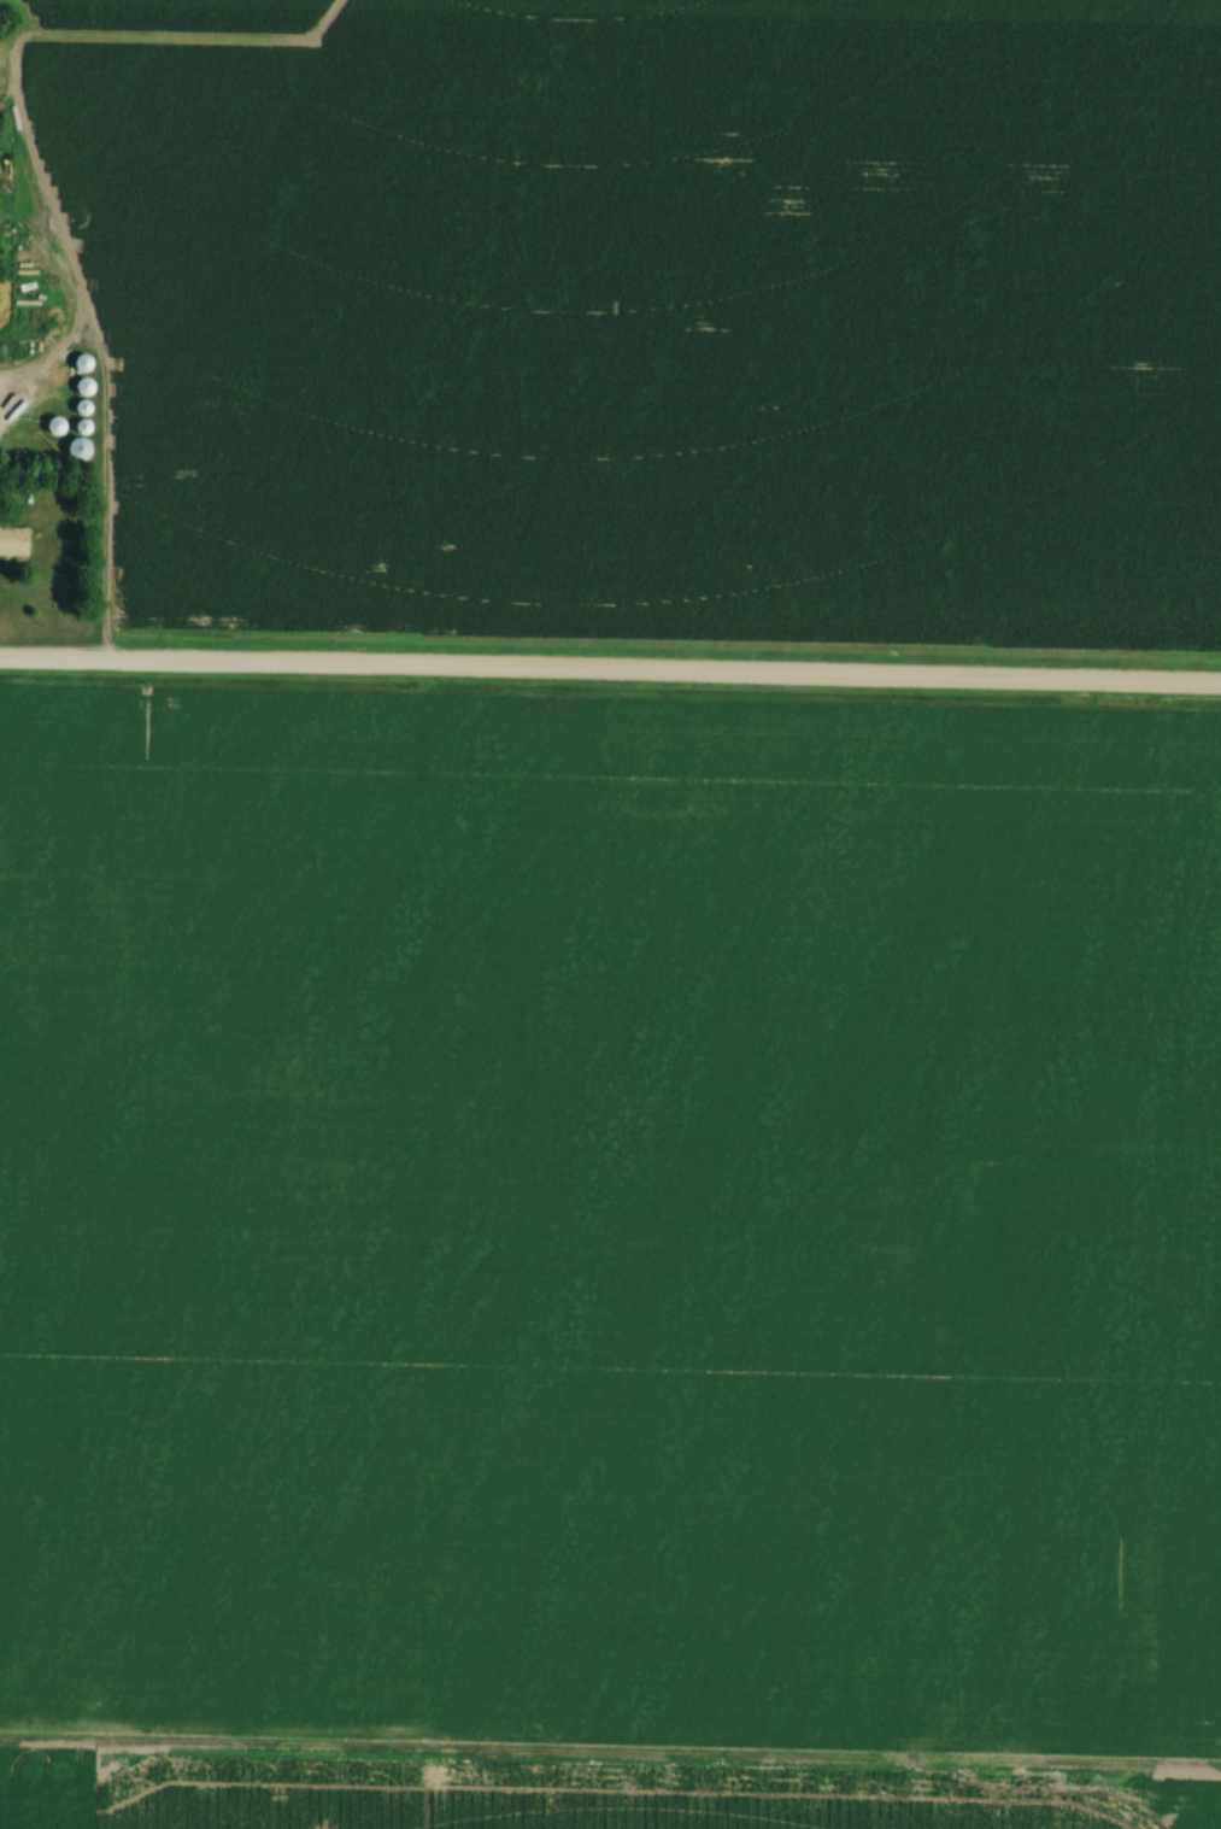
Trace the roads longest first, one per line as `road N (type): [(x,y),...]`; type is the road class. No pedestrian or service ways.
road 1 (tertiary): [(0,666),(1220,692)]

